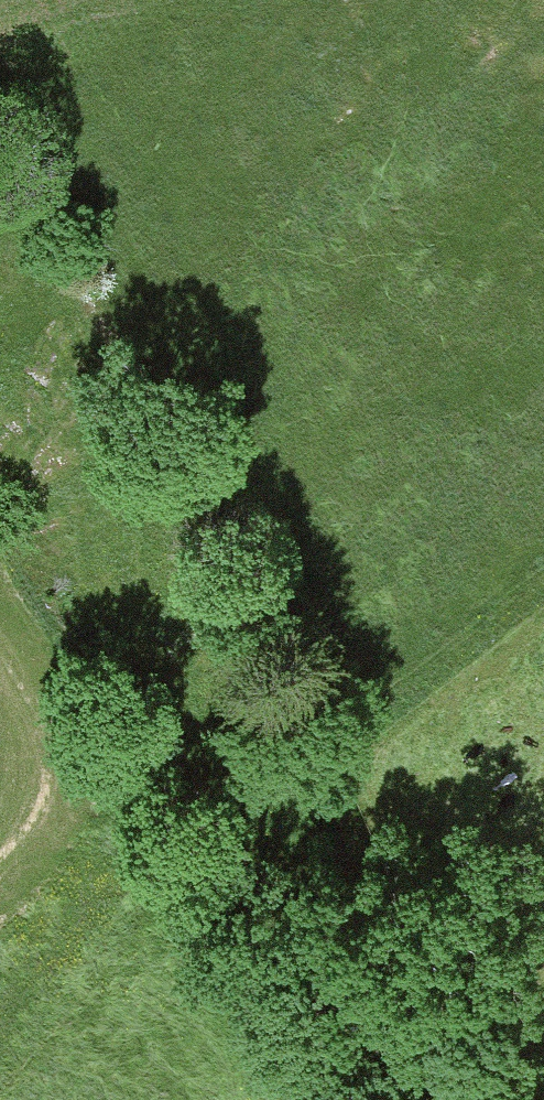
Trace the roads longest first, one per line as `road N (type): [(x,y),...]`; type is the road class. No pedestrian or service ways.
road 1 (track): [(0,433),(32,500),(255,791),(405,1099)]
road 2 (track): [(0,1063),(255,791)]
road 3 (track): [(543,597),(255,791)]
road 4 (track): [(118,0),(0,39)]

